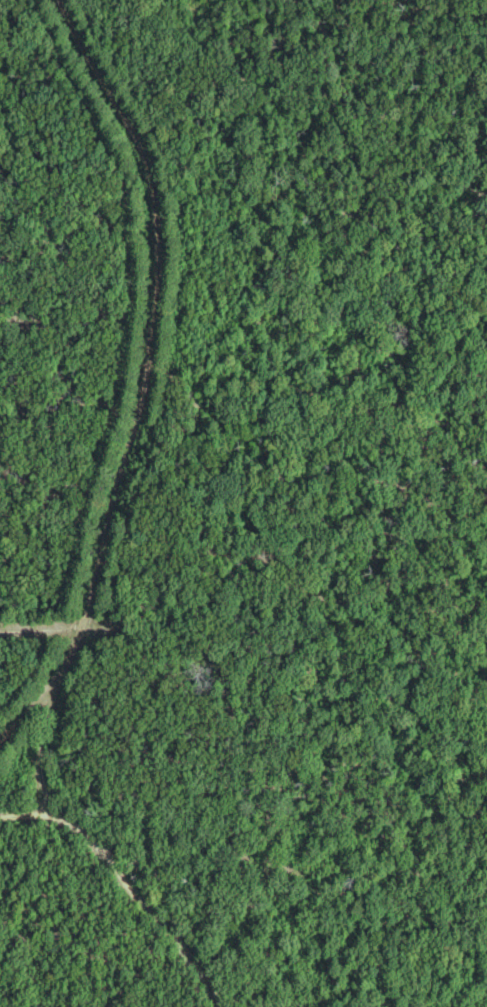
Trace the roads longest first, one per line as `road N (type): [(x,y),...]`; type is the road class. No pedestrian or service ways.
road 1 (residential): [(57,819),(32,711),(59,677),(92,596),(158,322),(161,218),(154,175),(133,130),(58,0)]
road 2 (residential): [(220,1006),(108,847),(57,819),(0,817)]

